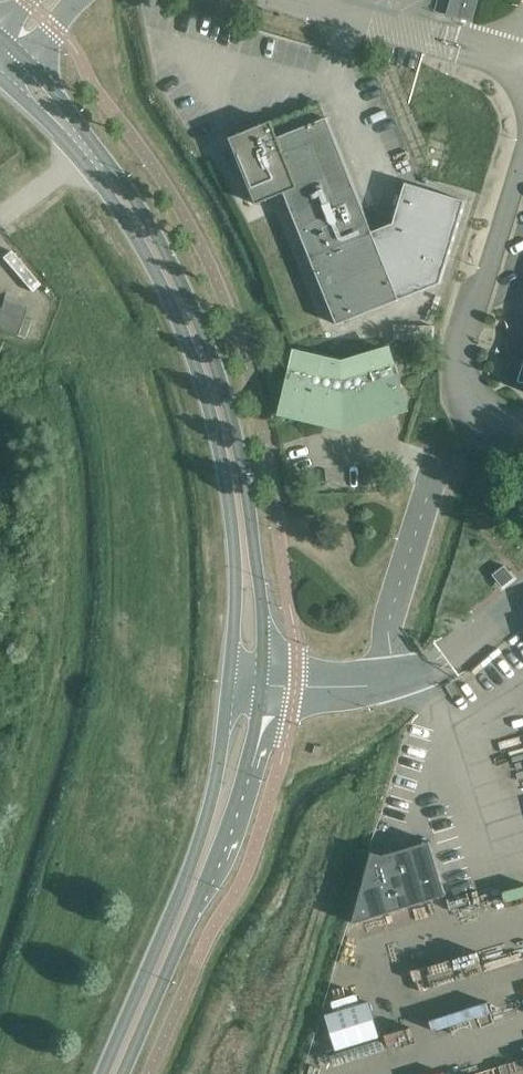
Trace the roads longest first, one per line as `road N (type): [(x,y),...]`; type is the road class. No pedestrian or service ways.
road 1 (tertiary): [(248,691),(251,573),(230,435),(190,309),(90,147),(3,59)]
road 2 (tertiary): [(113,1073),(232,804),(248,691)]
road 3 (unclassified): [(248,691),(401,683),(389,633),(433,479)]
road 4 (unclassified): [(295,0),(453,45)]

